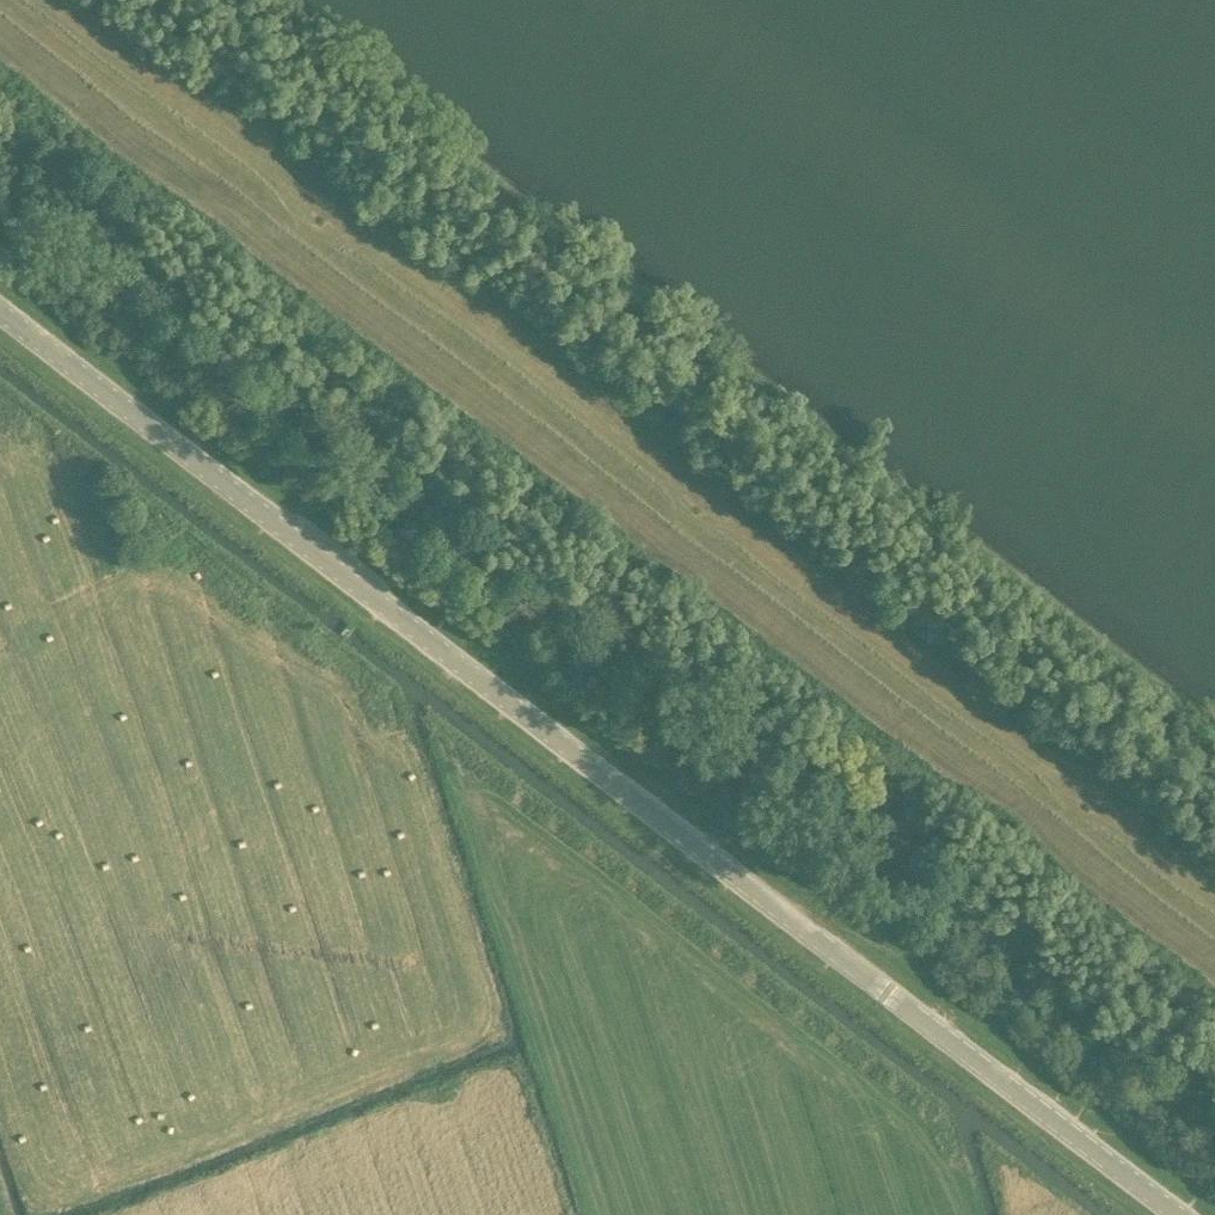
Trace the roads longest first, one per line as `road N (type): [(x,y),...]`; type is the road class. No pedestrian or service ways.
road 1 (unclassified): [(1174,1214),(0,314)]

